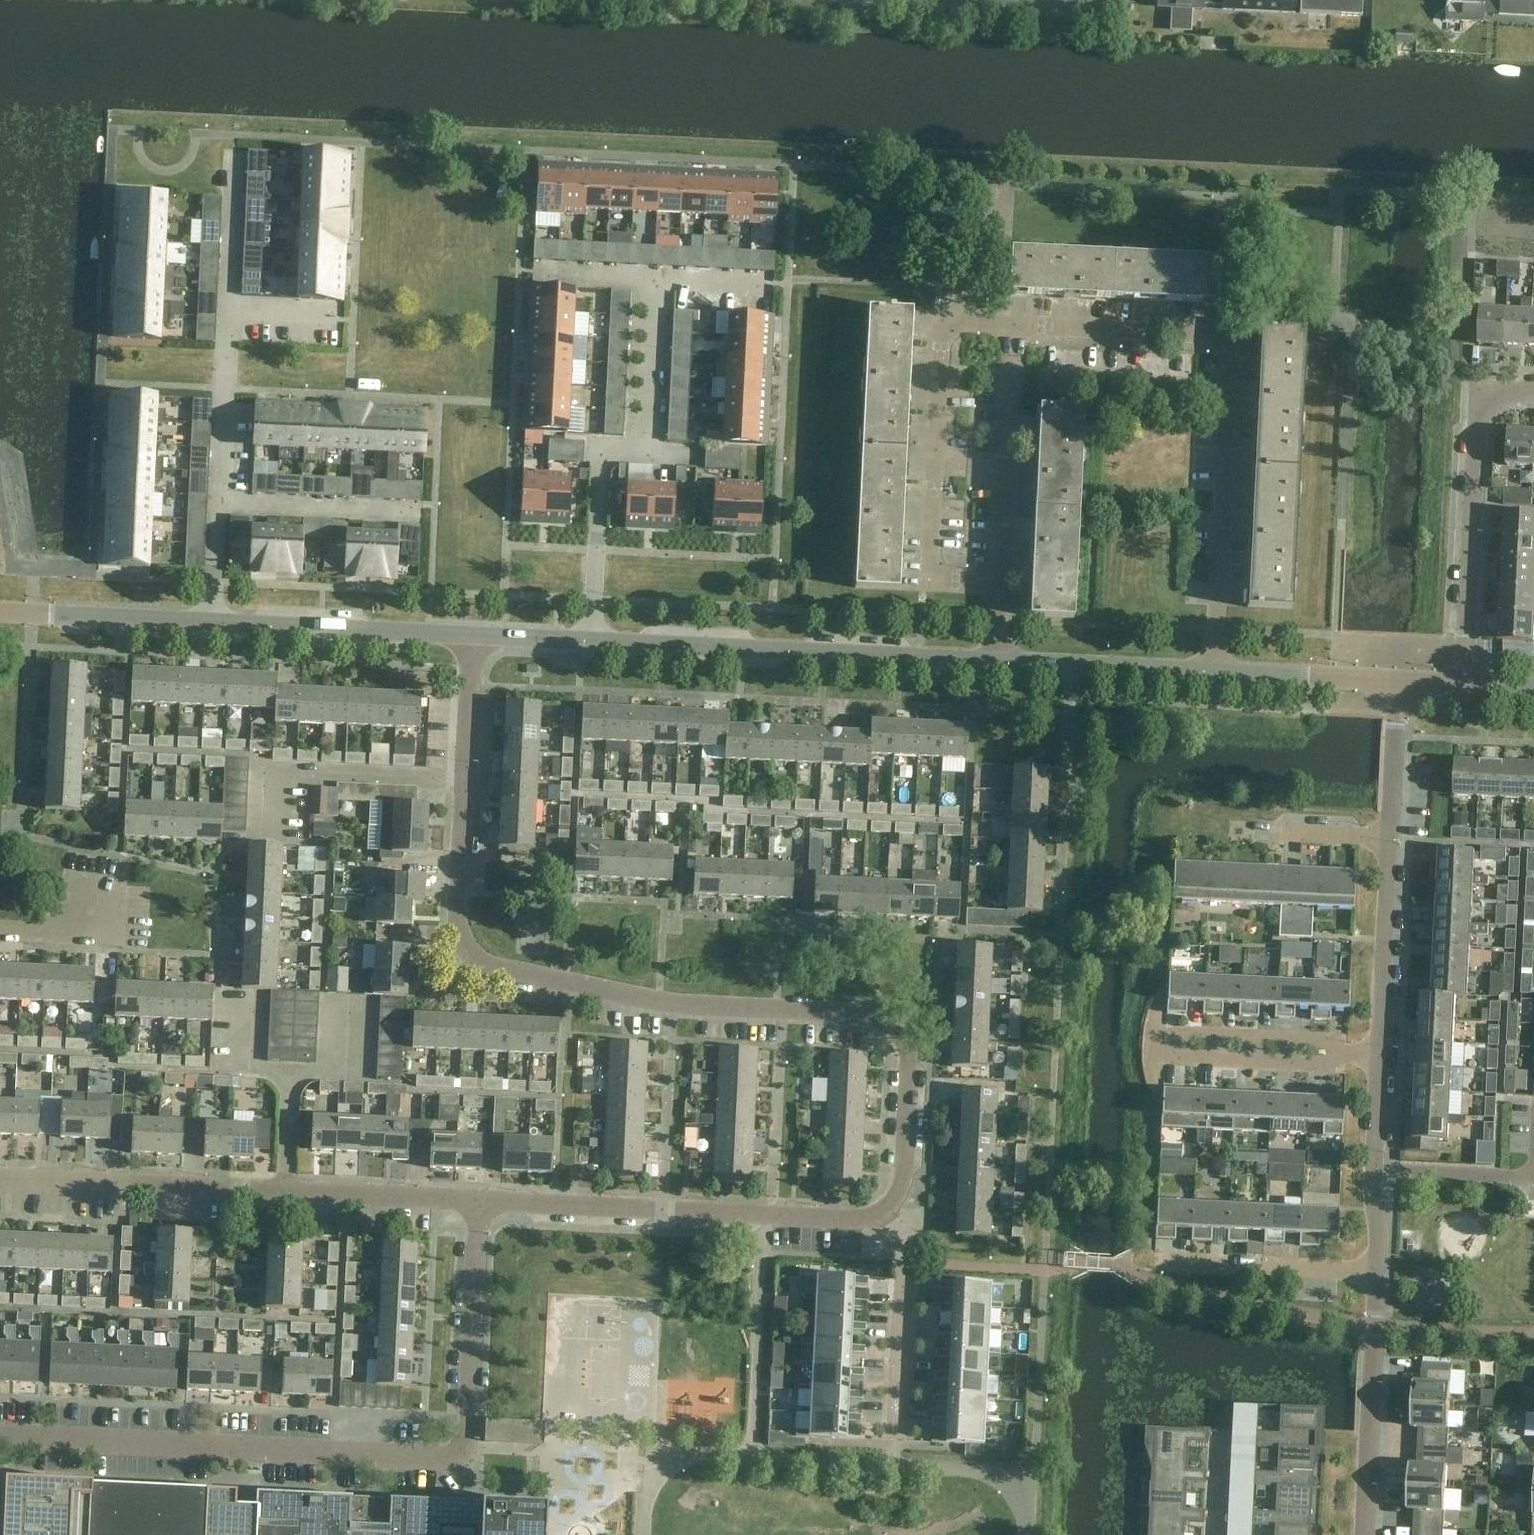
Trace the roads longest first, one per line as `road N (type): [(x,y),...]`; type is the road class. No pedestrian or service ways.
road 1 (residential): [(875,1215),(903,1178),(909,1062),(897,1031),(877,1017),(643,999),(472,960),(459,927),(473,636)]
road 2 (residential): [(480,1201),(467,1459),(0,1437)]
road 3 (residential): [(1213,672),(1231,335),(1015,324)]
road 4 (residential): [(0,1178),(480,1201)]
road 5 (residential): [(214,624),(236,153)]
road 6 (tertiary): [(999,661),(592,641)]
road 7 (residential): [(1002,584),(931,580),(942,322),(1015,324)]
road 8 (residential): [(480,1201),(875,1215)]
road 9 (residential): [(1465,685),(1478,429),(1502,396),(1533,391)]
road 10 (residential): [(1365,1534),(1379,1272)]
road 11 (residential): [(1015,324),(1002,584)]
road 12 (tertiary): [(473,636),(214,624)]
road 13 (residential): [(592,641),(601,449),(650,452)]
road 14 (residential): [(894,1433),(903,1234),(875,1215)]
road 15 (residential): [(1380,1056),(1391,839)]
road 16 (residential): [(1379,1272),(1380,1056)]
road 17 (residential): [(1379,1272),(1164,1262)]
road 18 (tertiary): [(214,624),(0,612)]
road 19 (tertiary): [(1213,672),(999,661)]
road 20 (residential): [(1337,1054),(1336,1067),(1151,1057)]
road 21 (residential): [(1337,1054),(1336,1041),(1153,1032)]
road 22 (tertiary): [(1399,681),(1213,672)]
road 23 (residential): [(650,452),(658,279)]
road 24 (residential): [(1391,839),(1399,681)]
road 25 (residential): [(1391,839),(1260,833)]
road 26 (residential): [(98,883),(76,929),(0,930)]

